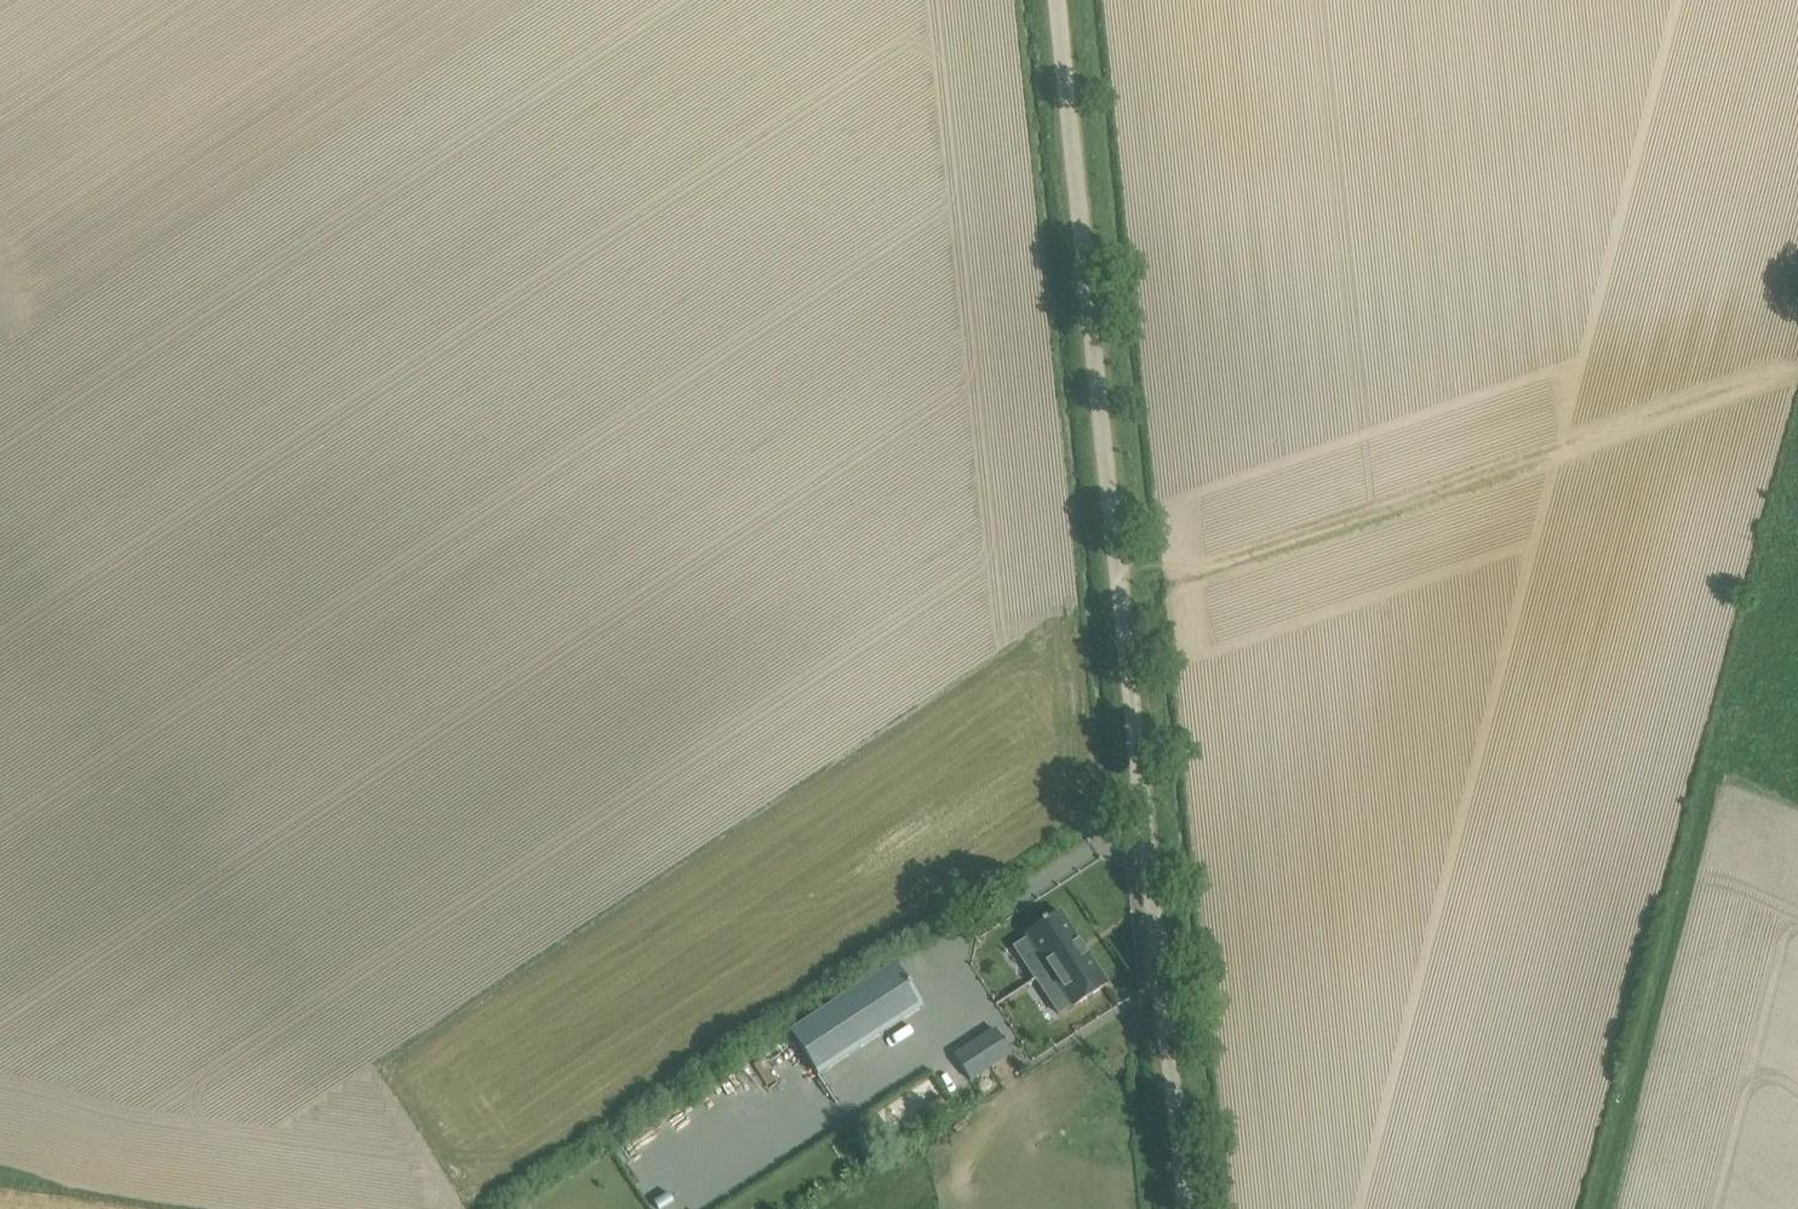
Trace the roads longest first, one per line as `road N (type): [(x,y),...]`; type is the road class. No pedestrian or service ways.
road 1 (unclassified): [(1194,1208),(1067,0)]

